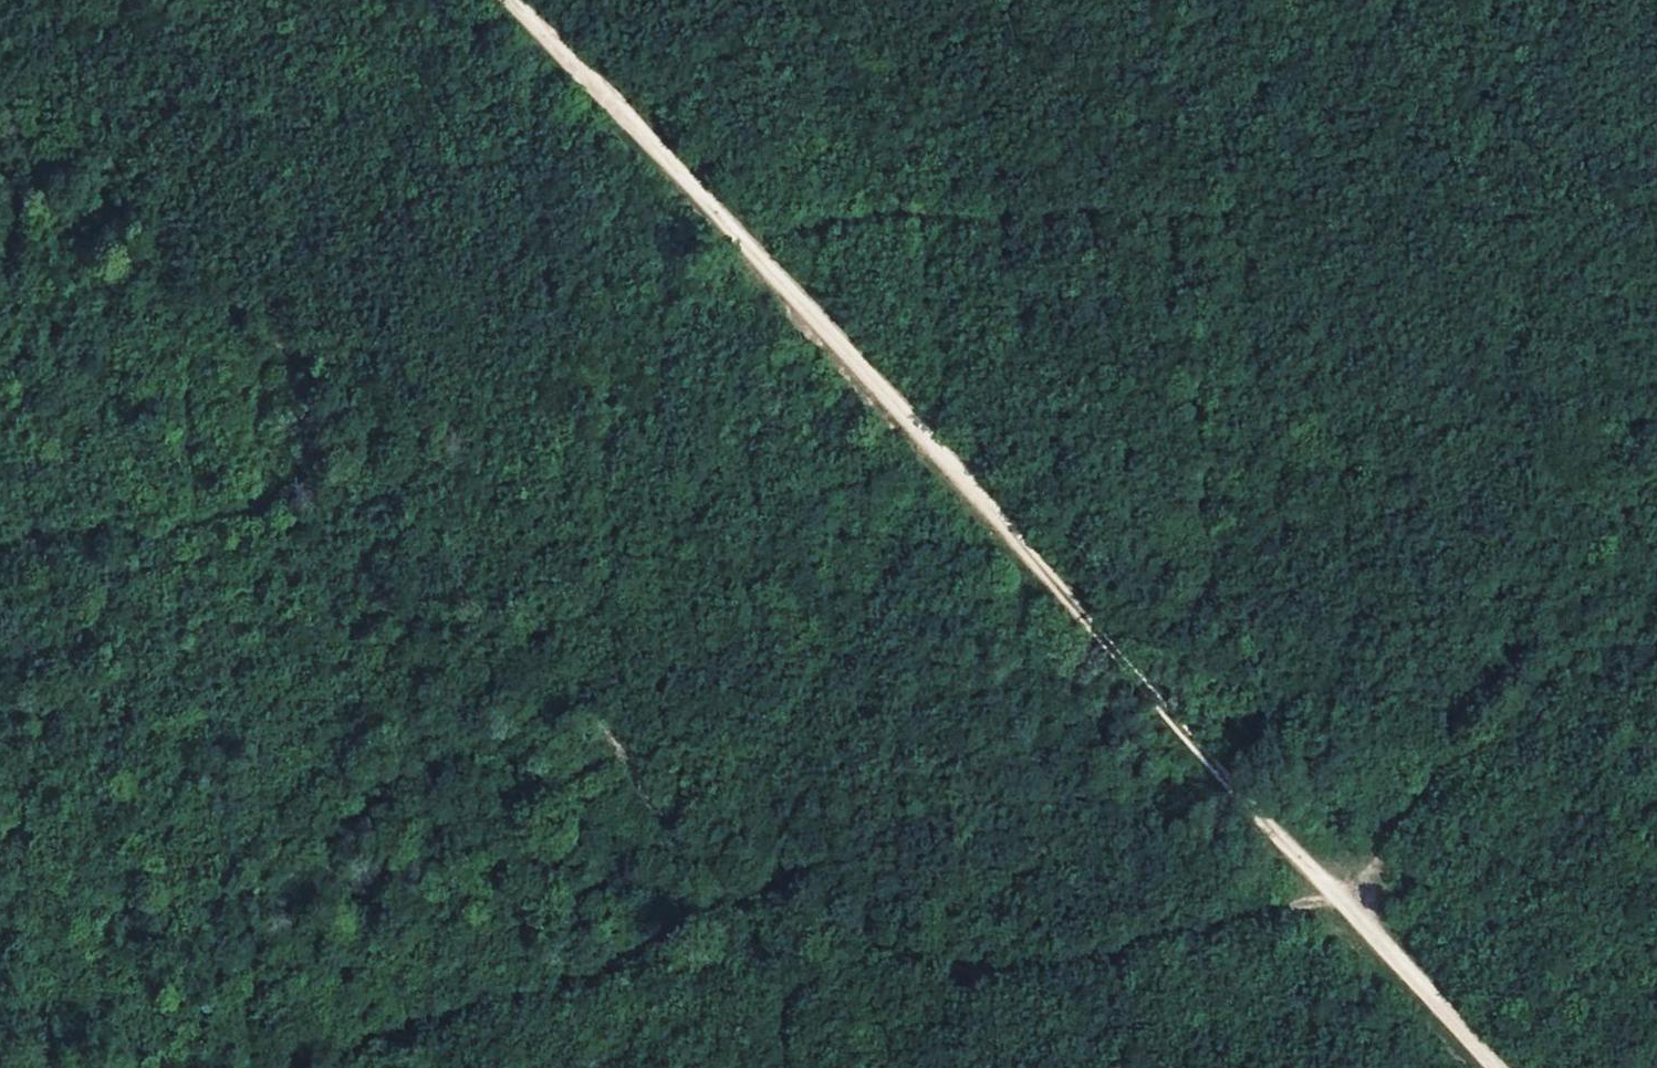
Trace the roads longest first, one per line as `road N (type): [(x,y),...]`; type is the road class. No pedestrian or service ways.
road 1 (track): [(1342,879),(504,0)]
road 2 (track): [(1512,1067),(1342,879)]

